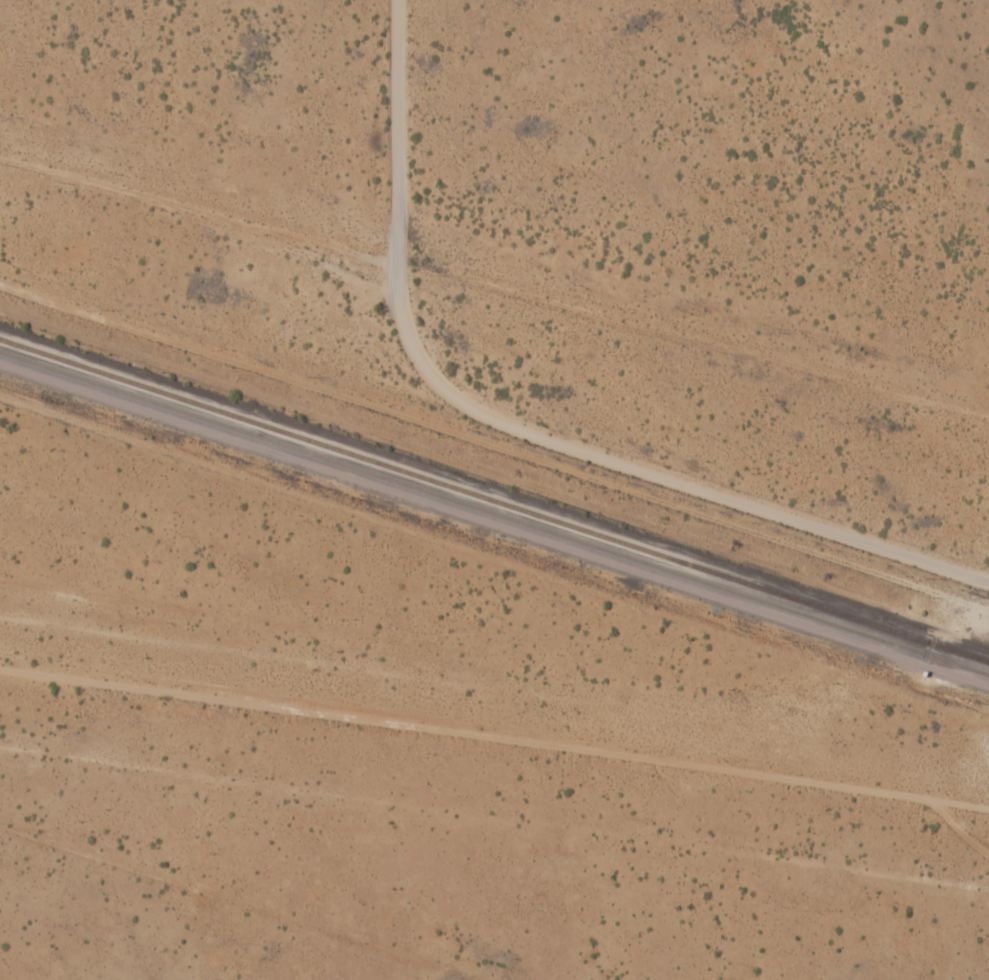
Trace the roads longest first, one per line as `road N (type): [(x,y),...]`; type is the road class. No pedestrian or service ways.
road 1 (track): [(988,607),(0,283)]
road 2 (residential): [(988,777),(0,465)]
road 3 (track): [(0,694),(467,760),(988,853)]
road 4 (residential): [(988,580),(466,410)]
road 5 (residential): [(466,410),(418,358),(403,311),(392,241),(401,0)]

